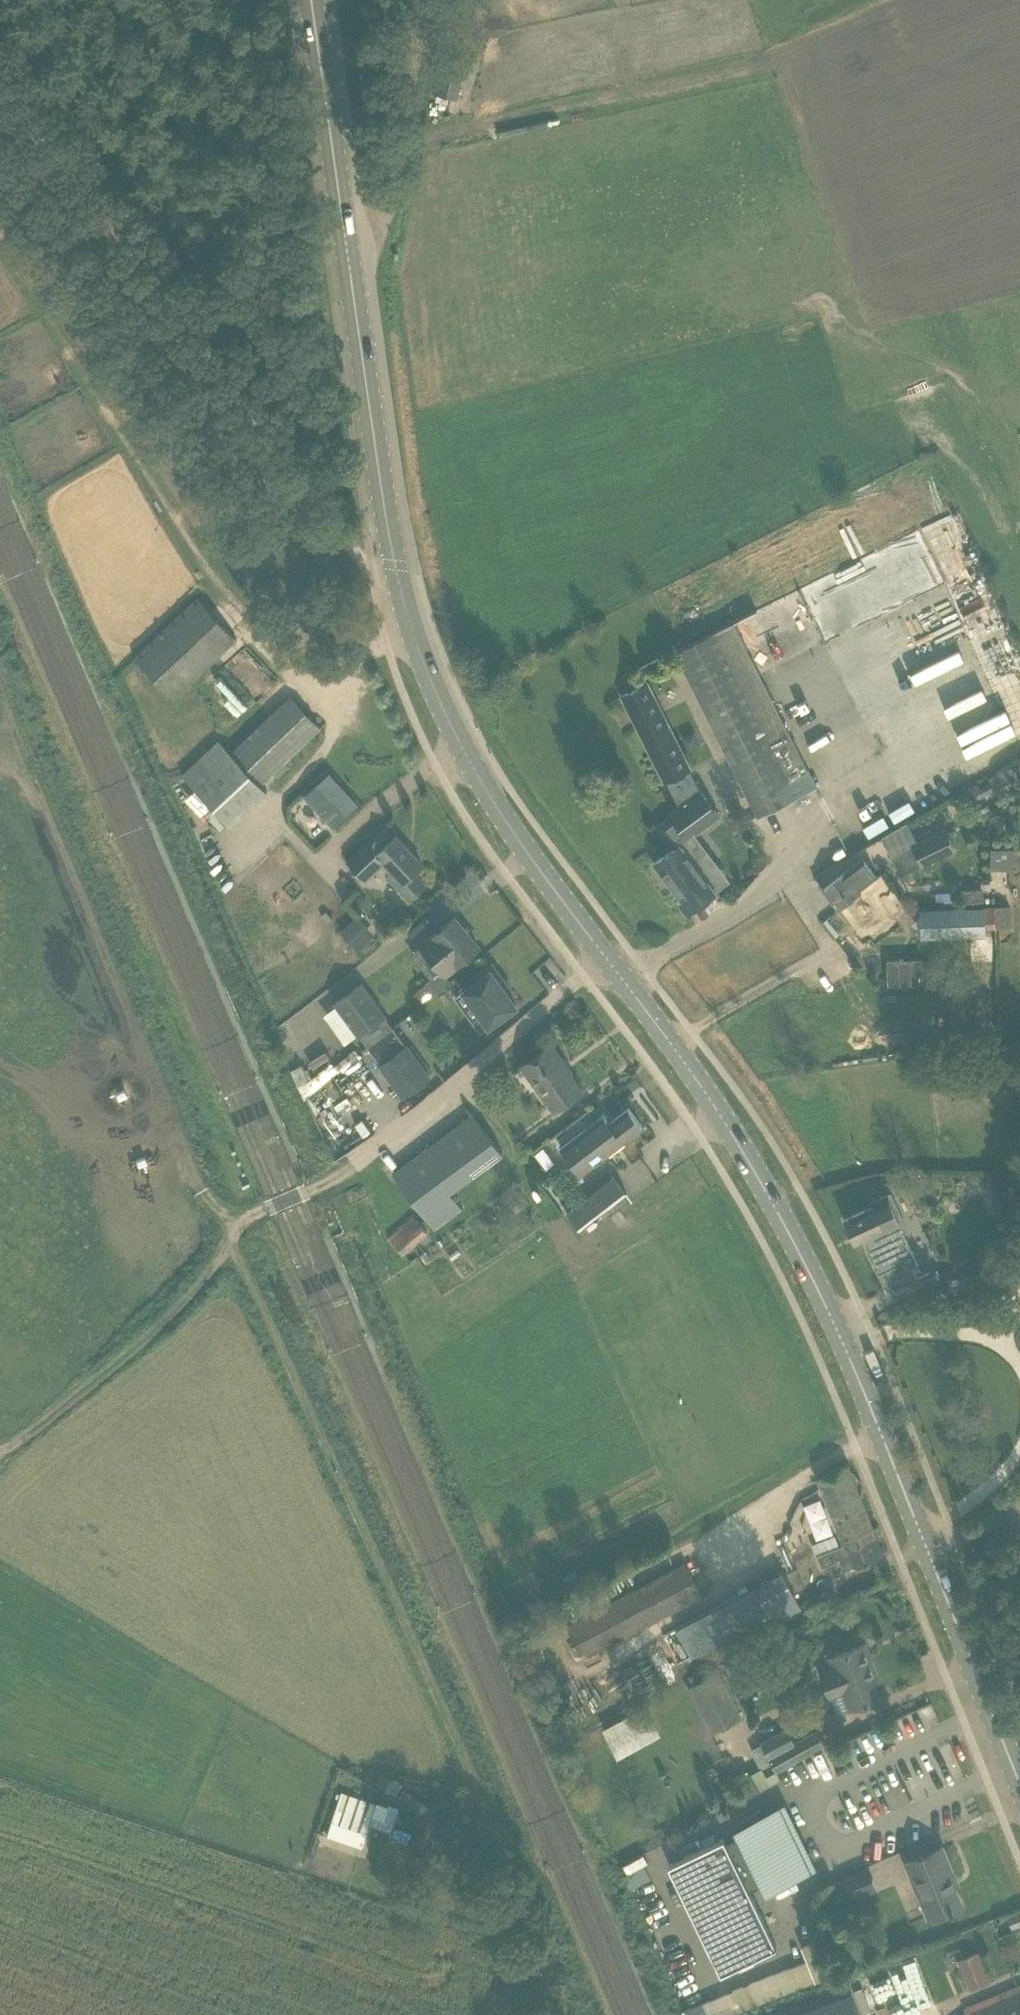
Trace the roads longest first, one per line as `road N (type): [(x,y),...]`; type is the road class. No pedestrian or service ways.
road 1 (secondary): [(1019,1775),(796,1241),(706,1087),(605,958),(476,768),(434,692),(389,540),(312,0)]
road 2 (track): [(505,2014),(504,1826),(236,1237),(182,1310),(0,1454)]
road 3 (track): [(389,540),(364,543),(335,527),(0,86)]
road 4 (track): [(236,1237),(0,696)]
road 5 (track): [(236,1237),(266,1208),(348,1173),(393,1139),(605,958)]
road 6 (track): [(405,0),(382,181),(362,227)]

